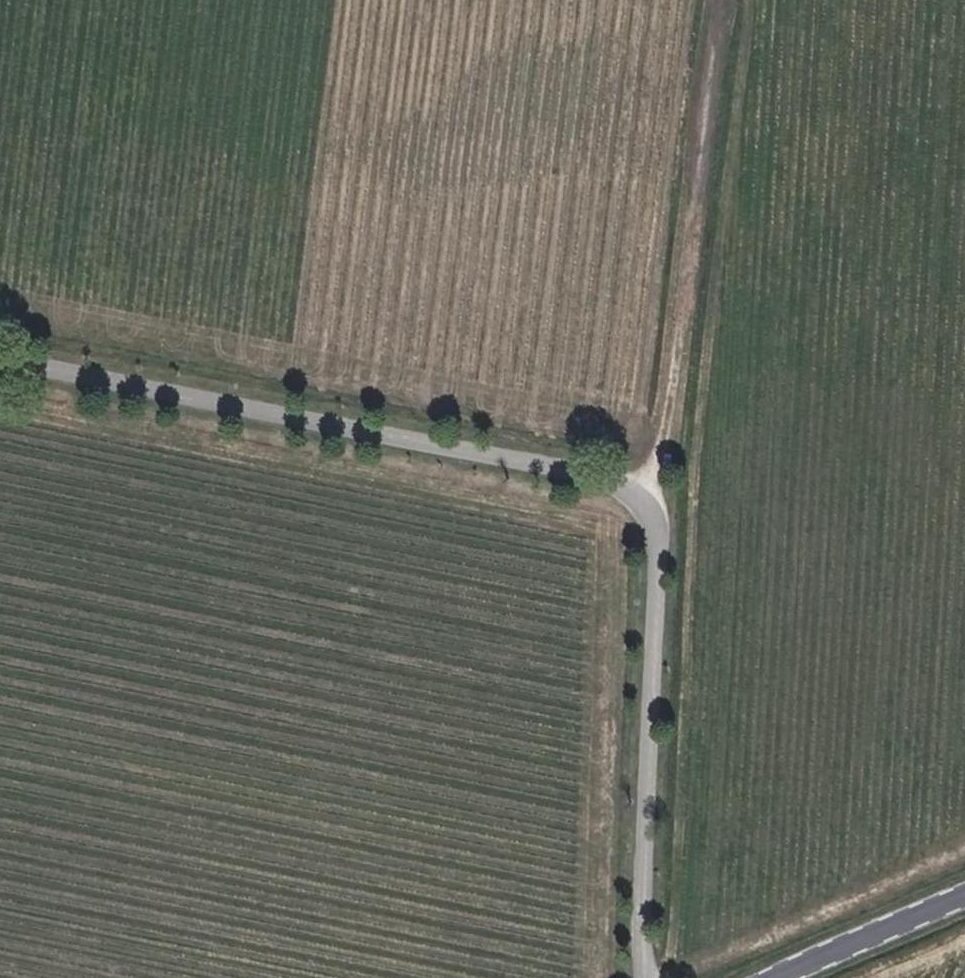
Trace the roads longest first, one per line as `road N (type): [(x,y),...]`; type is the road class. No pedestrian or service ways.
road 1 (unclassified): [(964,901),(786,977)]

